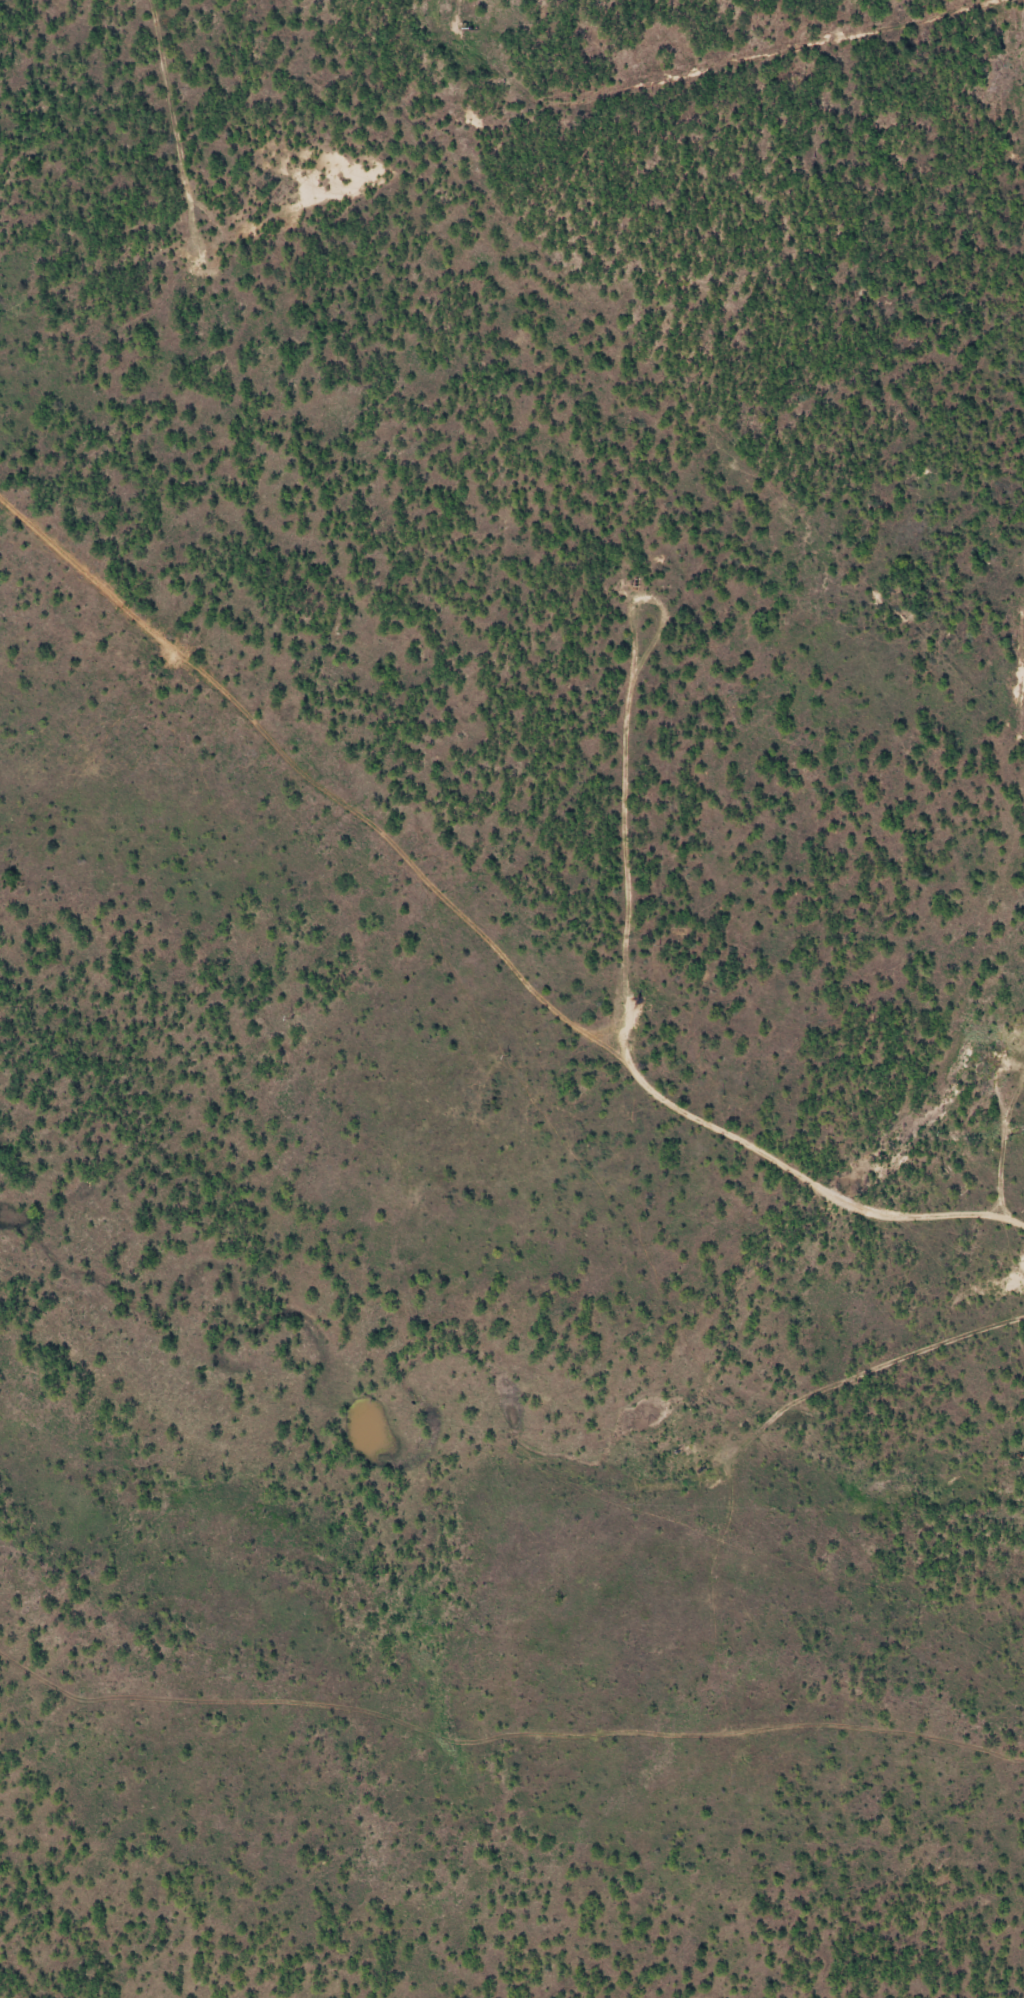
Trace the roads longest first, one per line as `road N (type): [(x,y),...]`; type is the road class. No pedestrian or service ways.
road 1 (residential): [(937,1997),(939,1957),(959,1942),(1023,1948)]

